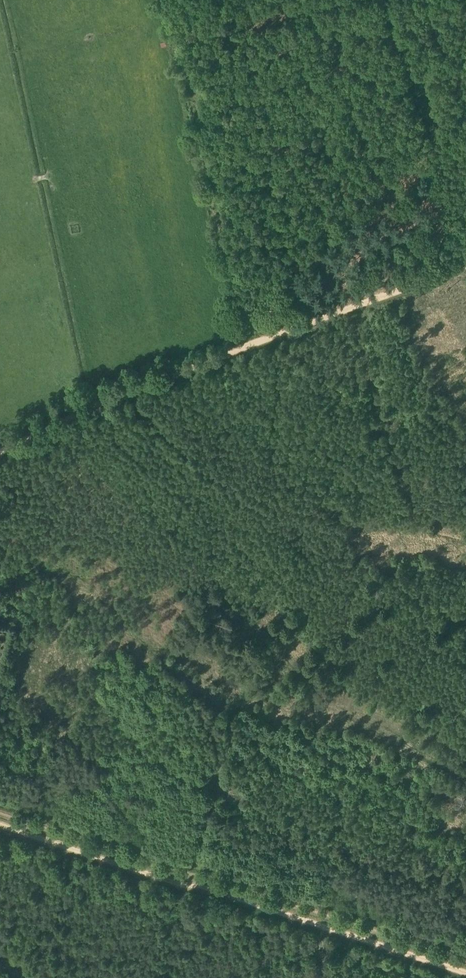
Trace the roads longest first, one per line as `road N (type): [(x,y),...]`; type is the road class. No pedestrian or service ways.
road 1 (track): [(465,266),(151,378),(0,448)]
road 2 (track): [(322,924),(0,816)]
road 3 (track): [(465,970),(322,924)]

